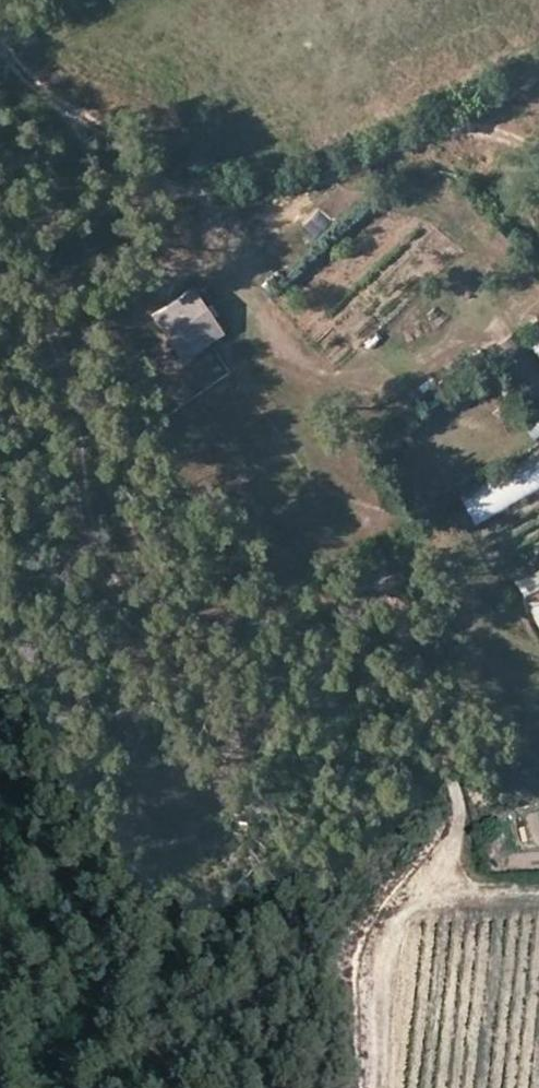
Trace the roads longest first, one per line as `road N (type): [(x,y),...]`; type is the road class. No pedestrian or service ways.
road 1 (track): [(75,117),(88,140),(92,200),(56,230),(40,256),(40,323),(62,386),(76,491),(101,566),(143,611),(188,634),(242,640),(364,578),(381,582),(455,781),(454,879),(475,891),(538,892)]
road 2 (track): [(0,46),(75,117),(215,200),(256,205),(305,194),(368,158),(453,129),(497,129),(538,152)]
road 3 (track): [(454,879),(376,925),(360,958),(360,1087)]

